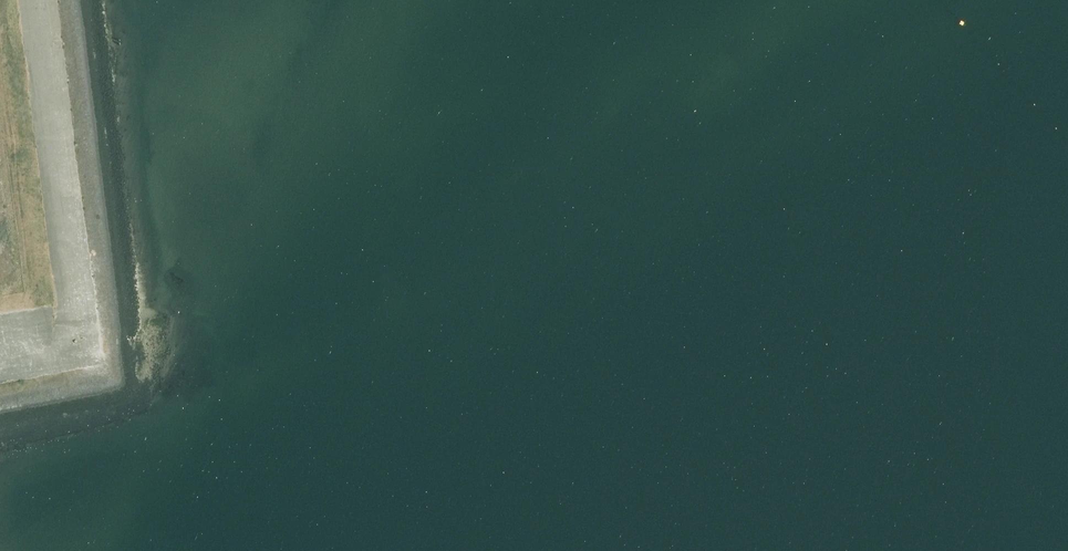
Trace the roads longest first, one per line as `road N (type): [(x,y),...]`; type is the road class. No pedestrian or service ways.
road 1 (unclassified): [(32,0),(74,334),(0,341)]

